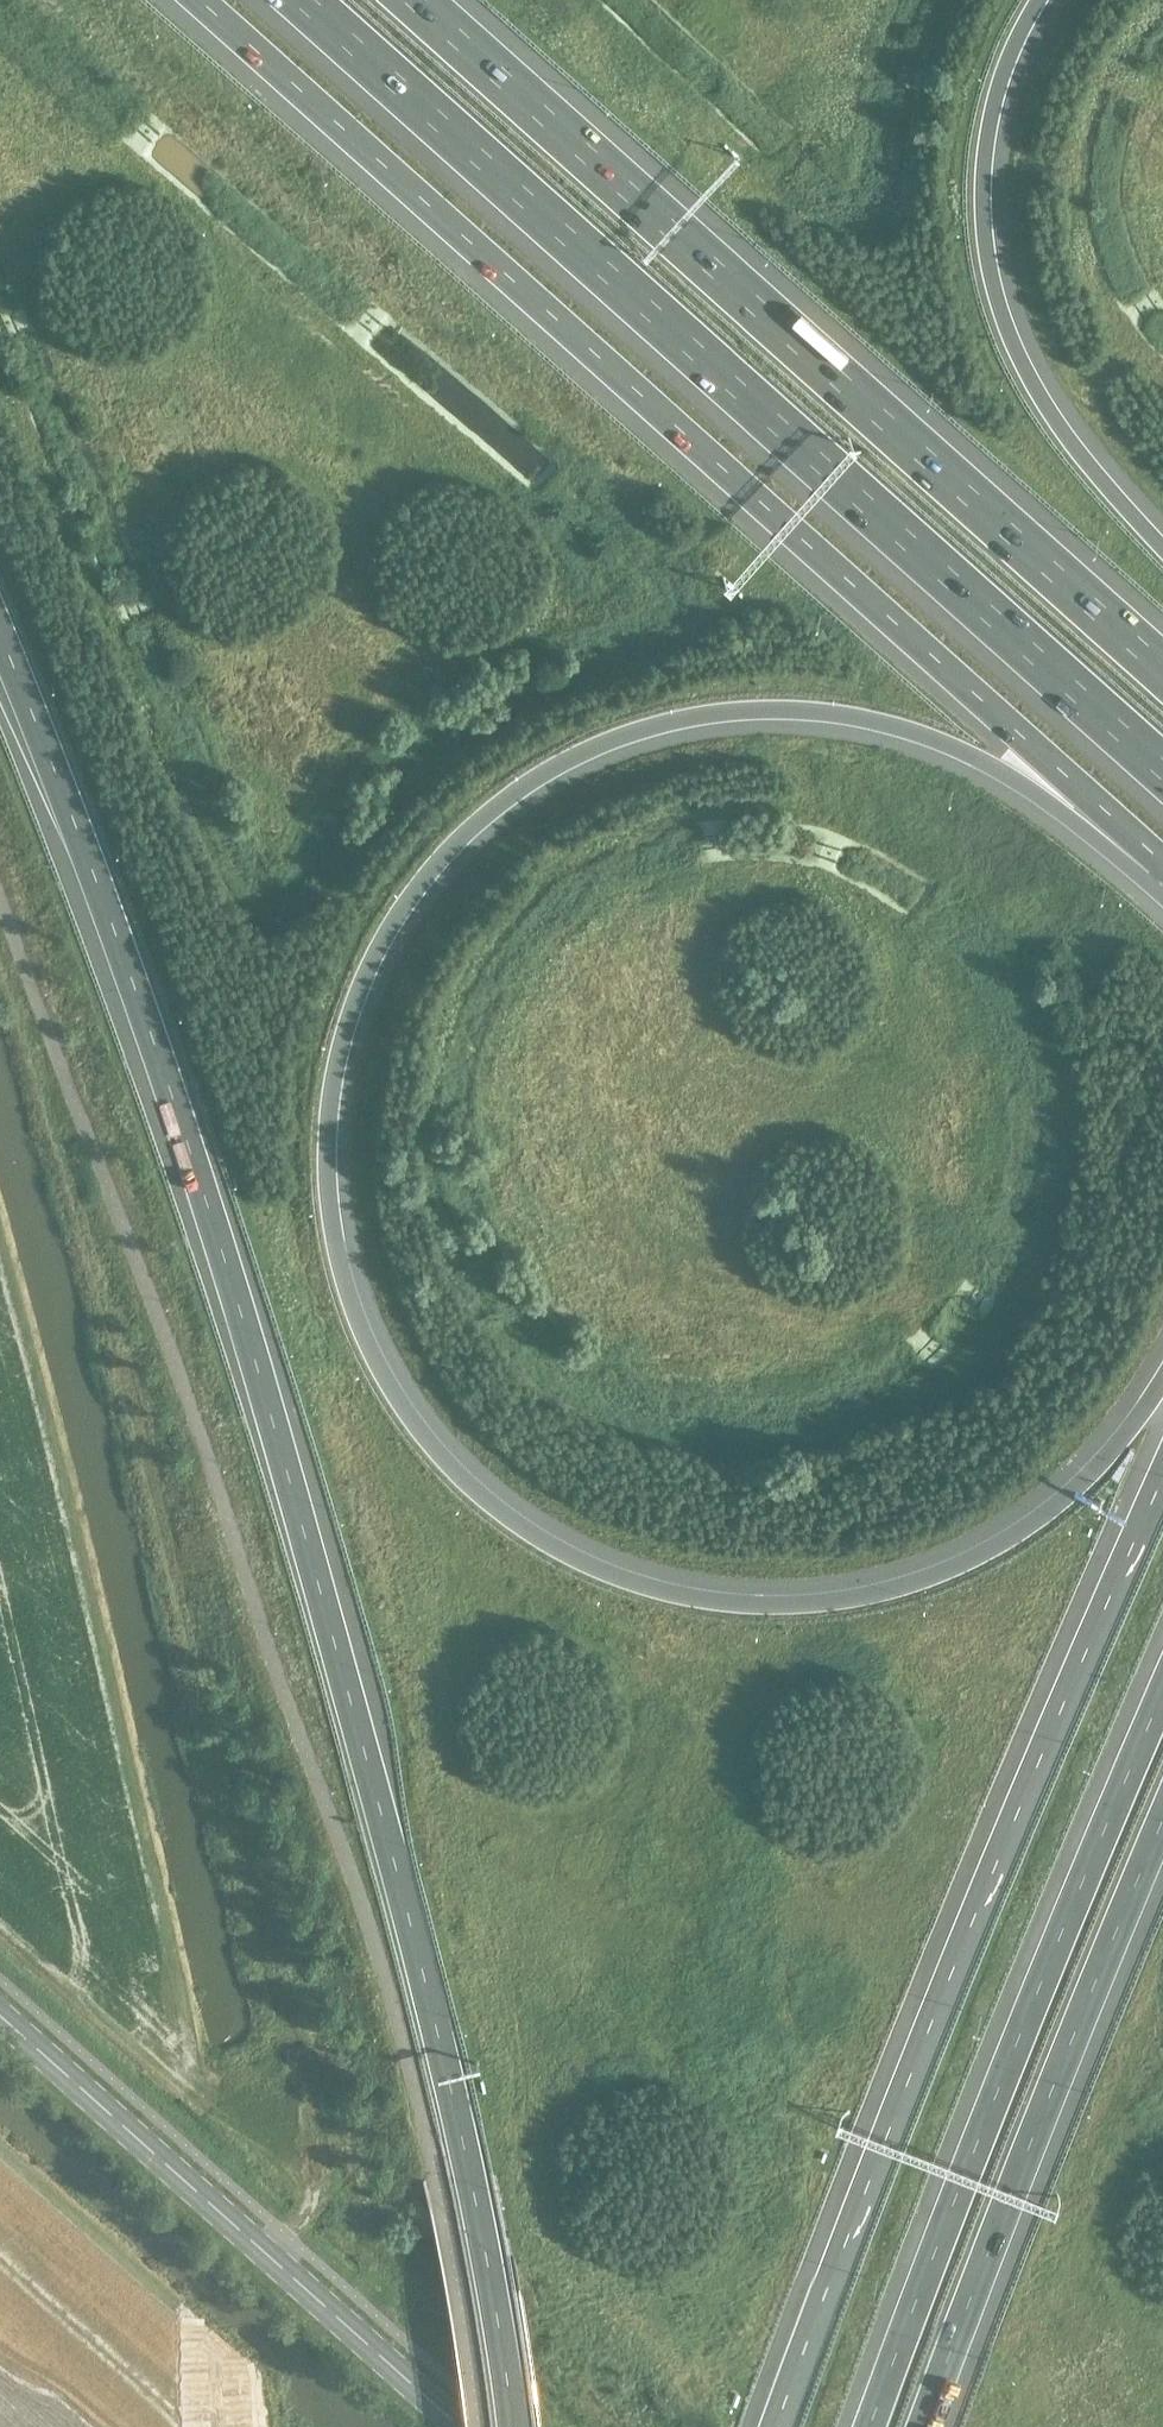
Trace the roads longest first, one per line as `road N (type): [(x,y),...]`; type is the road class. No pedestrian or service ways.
road 1 (motorway): [(1162,1386),(1119,1444),(1041,1519),(920,1584),(849,1602),(777,1607),(700,1602),(614,1579),(490,1511),(391,1396),(332,1240),(324,1159),(330,1075),(354,992),(390,915),(432,860),(487,807),(604,738),(728,709),(868,719),(989,760),(1162,867)]
road 2 (motorway): [(0,632),(66,793),(217,1232),(299,1516),(425,1974),(483,2223),(512,2426)]
road 3 (motorway): [(195,0),(1162,865)]
road 4 (motorway): [(303,0),(1162,770)]
road 5 (motorway): [(1162,1476),(1017,1807),(774,2426)]
road 6 (motorway): [(1162,674),(411,0)]
road 7 (motorway): [(1162,1699),(869,2426)]
road 8 (motorway): [(924,2426),(1162,1827)]
road 9 (secondary): [(459,2426),(0,2016)]
road 10 (motorway): [(1162,549),(1061,435),(1006,332),(986,270),(982,151),(996,91),(1038,0)]

